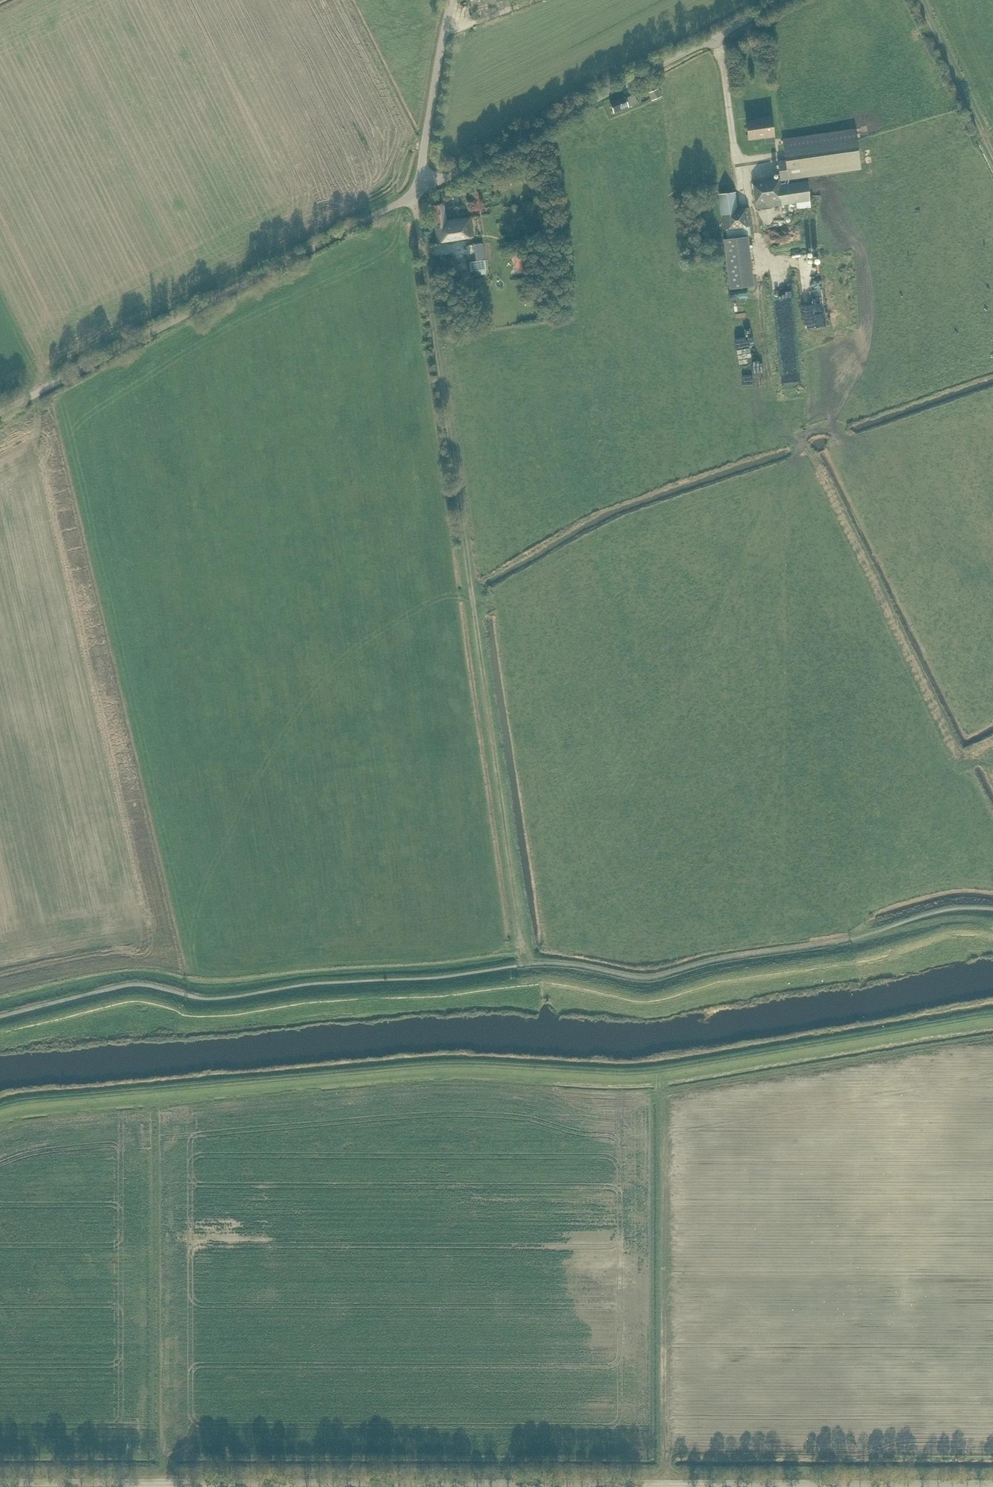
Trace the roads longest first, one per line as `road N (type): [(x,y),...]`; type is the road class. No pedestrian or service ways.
road 1 (unclassified): [(0,1483),(992,1484)]
road 2 (track): [(976,1023),(628,1073),(415,1066),(0,1108)]
road 3 (track): [(525,965),(413,196)]
road 4 (unclassified): [(0,412),(403,202),(424,181)]
road 5 (unclassified): [(424,181),(444,178),(787,0)]
road 6 (unclassified): [(424,181),(451,0)]
road 7 (track): [(992,154),(919,0)]

